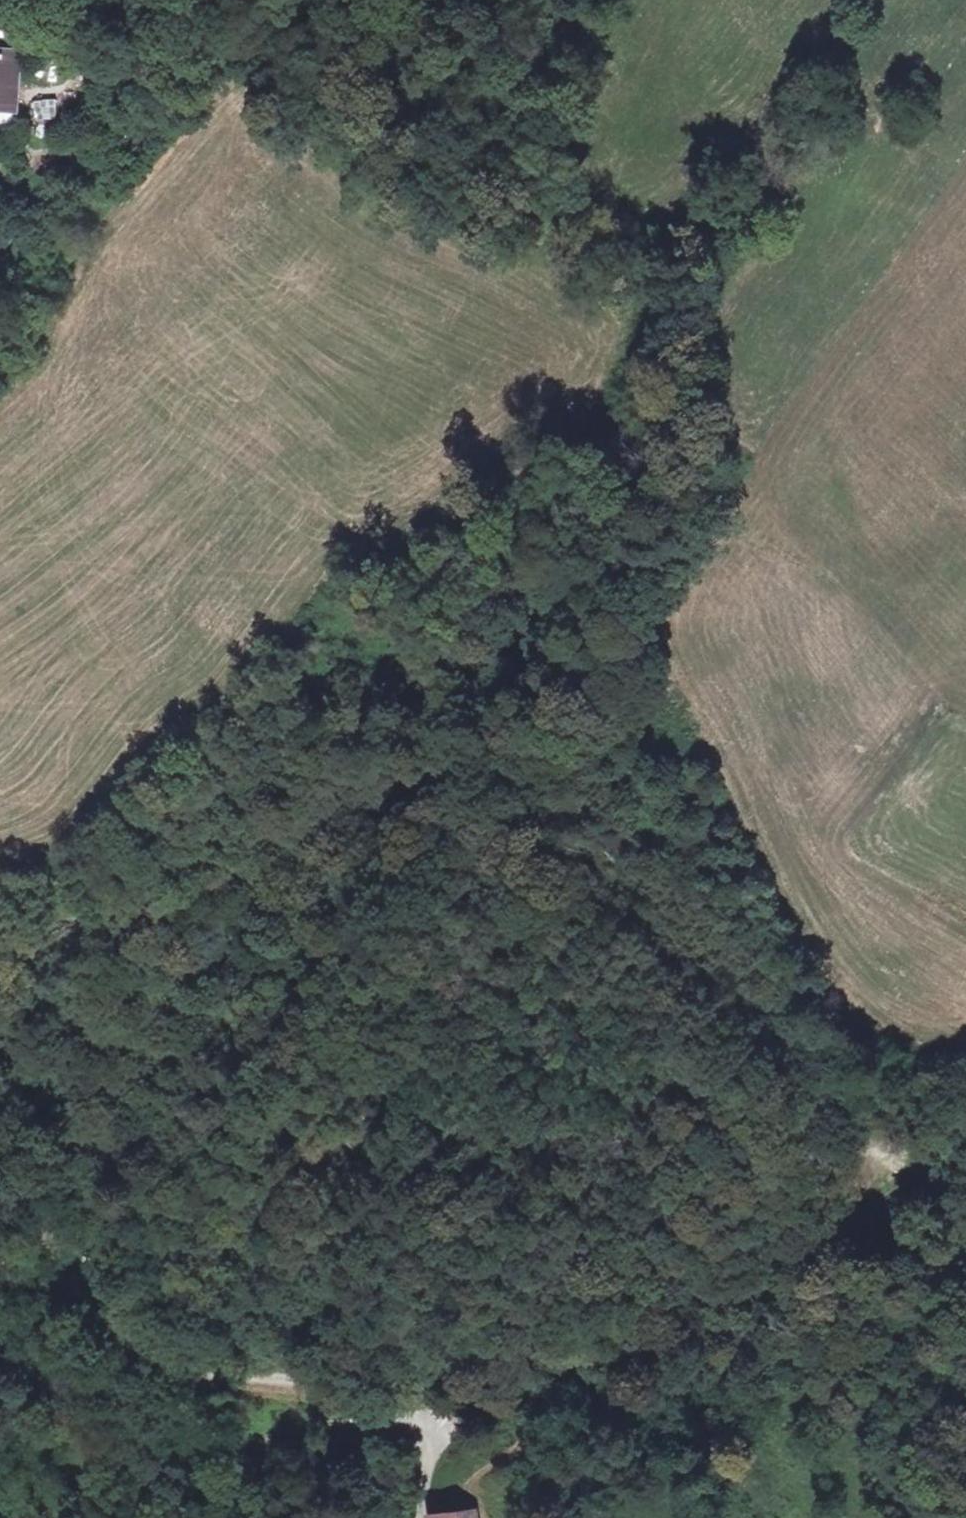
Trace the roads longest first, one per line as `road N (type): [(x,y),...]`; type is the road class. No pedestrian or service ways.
road 1 (unclassified): [(0,1248),(62,1226),(161,1360),(320,1380),(397,1399),(419,1422),(411,1517)]
road 2 (track): [(66,293),(201,112),(313,0)]

